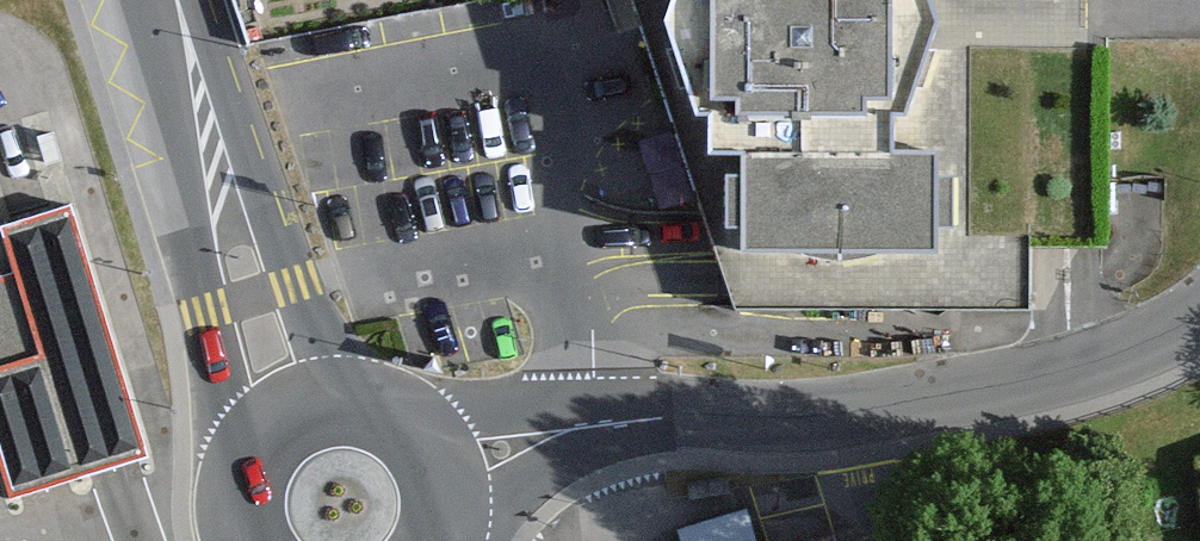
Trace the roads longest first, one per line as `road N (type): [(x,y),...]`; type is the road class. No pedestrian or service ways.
road 1 (secondary): [(179,0),(204,311),(242,476)]
road 2 (secondary): [(353,399),(181,0)]
road 3 (residential): [(803,418),(596,402),(389,408)]
road 4 (residential): [(452,518),(606,447),(803,418)]
road 5 (residential): [(869,419),(1067,391),(1199,327)]
road 6 (secondary): [(353,399),(323,401),(272,427),(242,476)]
road 7 (secondary): [(452,518),(445,465),(412,422),(389,408)]

